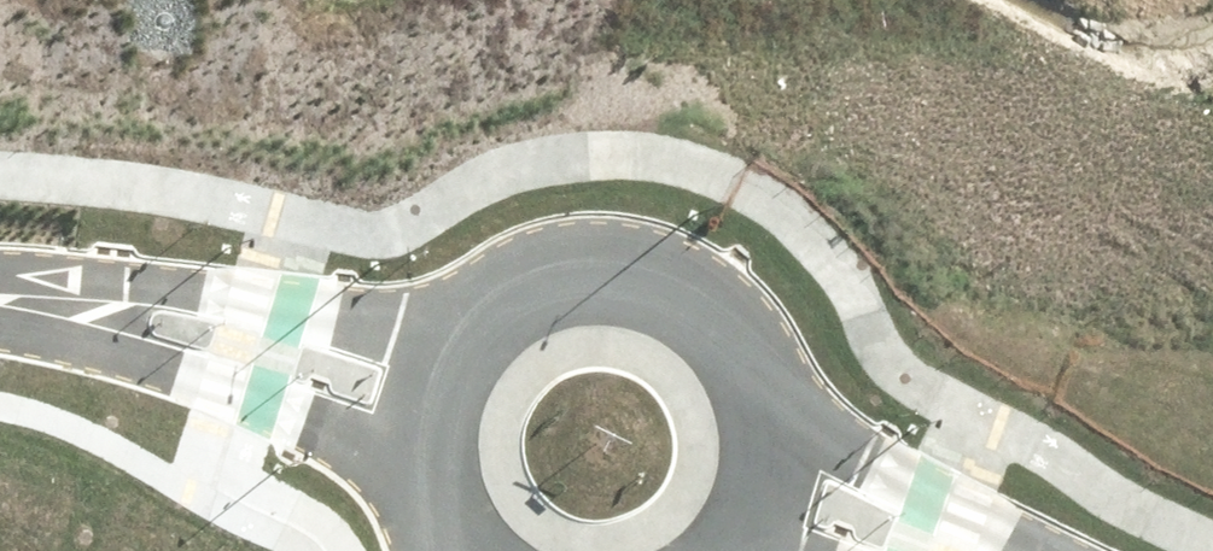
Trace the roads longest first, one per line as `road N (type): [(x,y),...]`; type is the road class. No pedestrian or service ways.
road 1 (residential): [(59,301),(160,287),(347,321),(477,306)]
road 2 (residential): [(415,467),(138,361),(59,301)]
road 3 (residential): [(770,390),(867,458),(1057,550)]
road 4 (tertiary): [(586,262),(809,86)]
road 5 (tertiary): [(809,86),(743,337)]
road 6 (tertiary): [(586,262),(646,269),(700,295),(743,337)]
road 7 (tertiary): [(415,467),(417,407),(438,352),(477,306)]
road 8 (tertiary): [(770,390),(778,449),(766,508),(741,550)]

